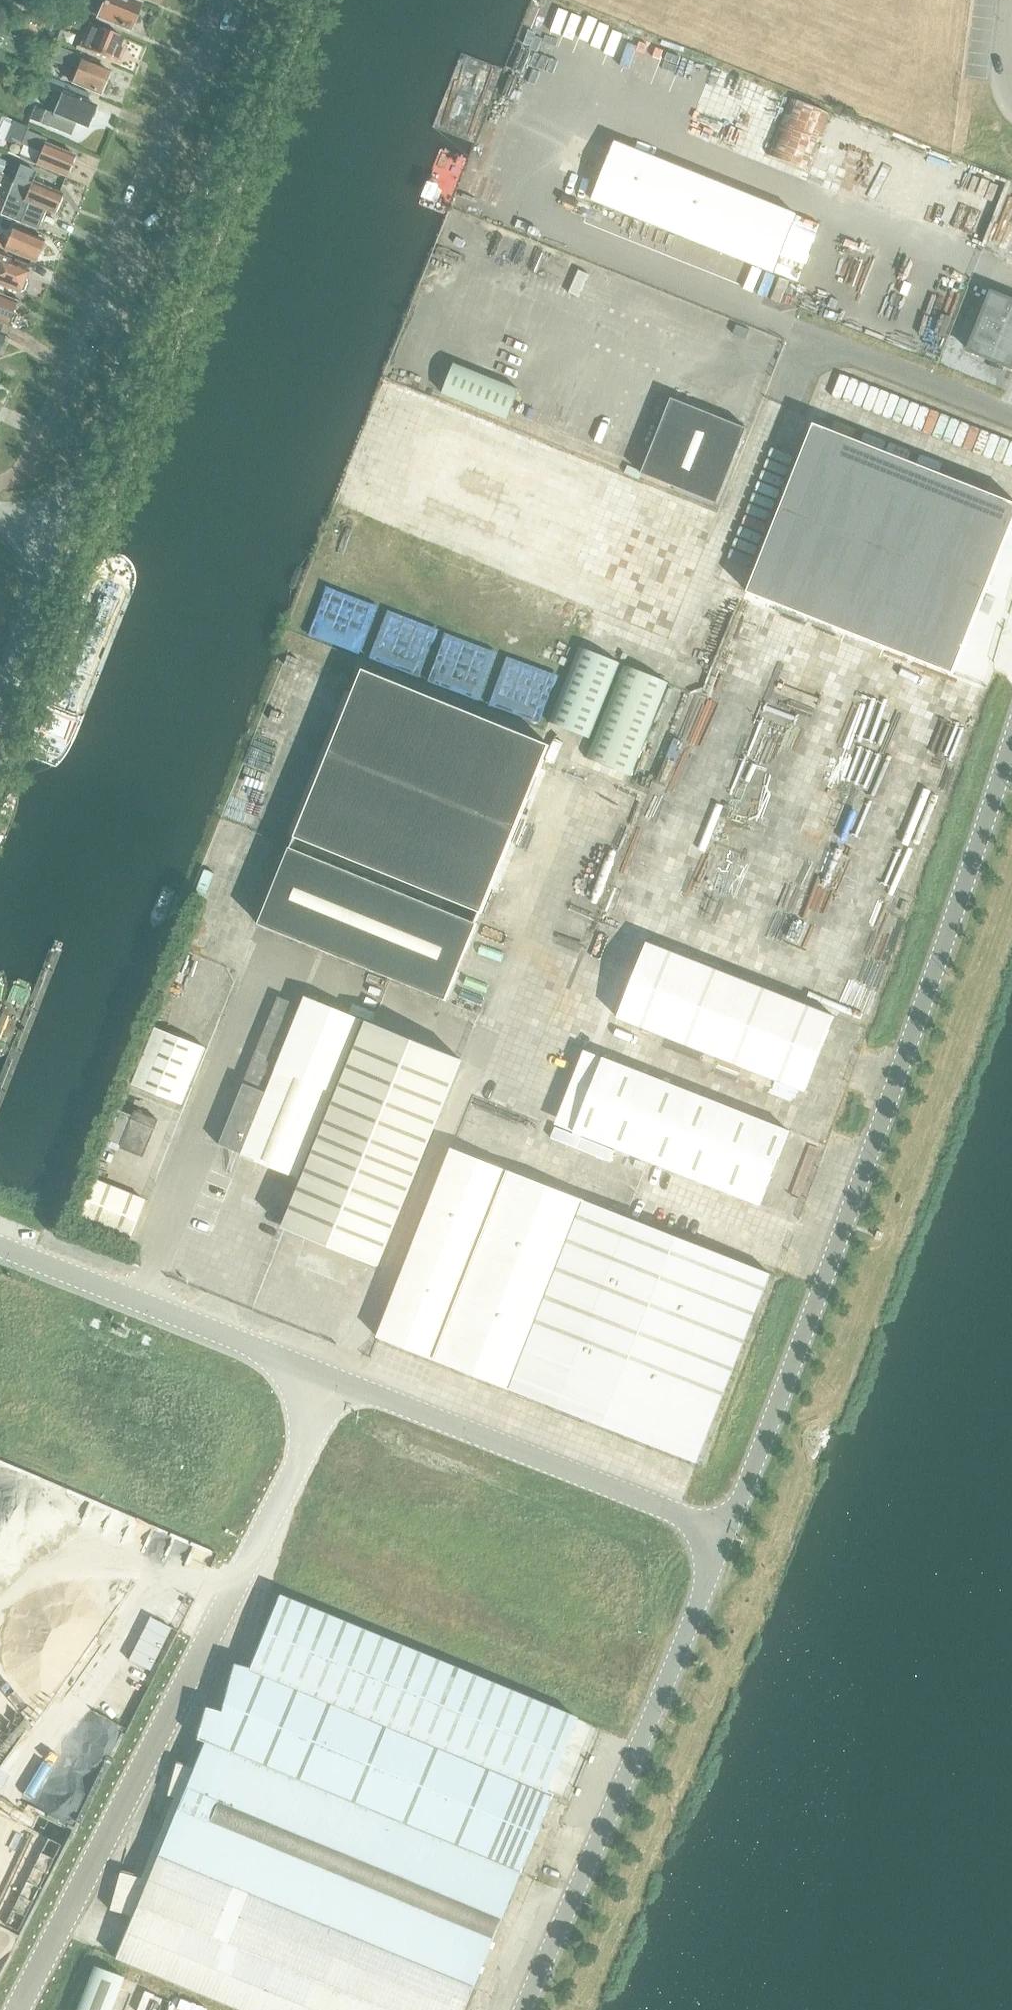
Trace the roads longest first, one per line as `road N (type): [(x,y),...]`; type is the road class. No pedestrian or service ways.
road 1 (unclassified): [(725,1537),(846,1232),(1011,732)]
road 2 (unclassified): [(22,2009),(335,1382)]
road 3 (unclassified): [(523,2009),(725,1537)]
road 4 (unclassified): [(725,1537),(335,1382)]
road 5 (residential): [(137,355),(277,0)]
road 6 (unclassified): [(335,1382),(0,1240)]
road 7 (unclassified): [(1011,414),(815,328),(801,337),(777,399)]
road 8 (residential): [(124,227),(216,0)]
road 9 (residential): [(38,436),(124,227)]
road 10 (residential): [(54,542),(137,355)]
road 11 (residential): [(0,693),(54,542)]
road 12 (residential): [(137,355),(124,227)]

